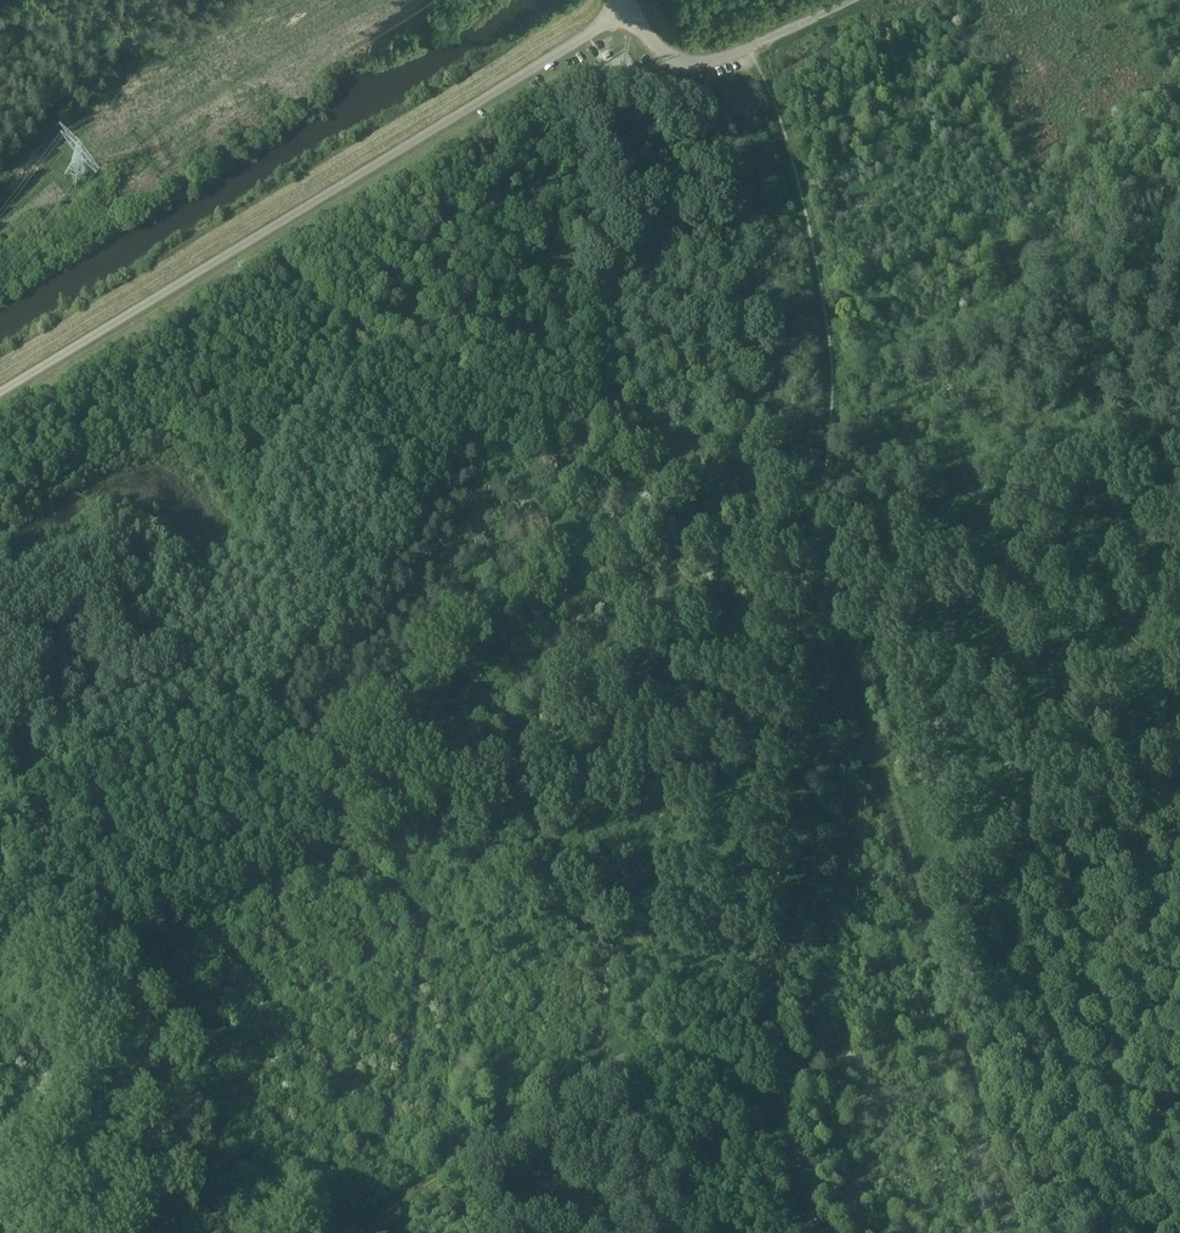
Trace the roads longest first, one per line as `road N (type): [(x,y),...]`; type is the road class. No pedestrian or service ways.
road 1 (unclassified): [(625,8),(502,93),(0,394)]
road 2 (track): [(365,1232),(627,1049),(649,1046),(698,1060),(758,1118),(802,1206)]
road 3 (unclassified): [(856,0),(703,67),(661,52),(625,8)]

